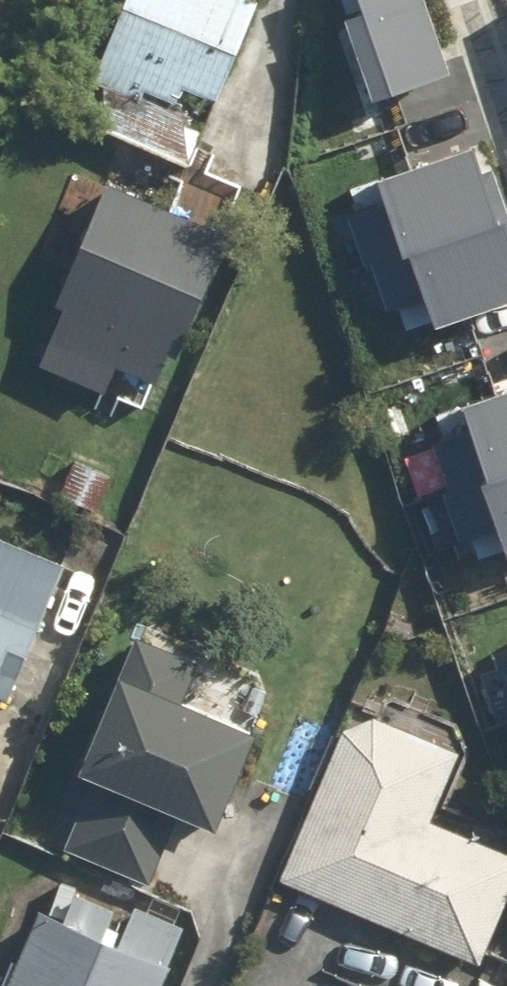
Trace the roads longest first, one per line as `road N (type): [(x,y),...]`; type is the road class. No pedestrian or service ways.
road 1 (residential): [(457,0),(506,140)]

